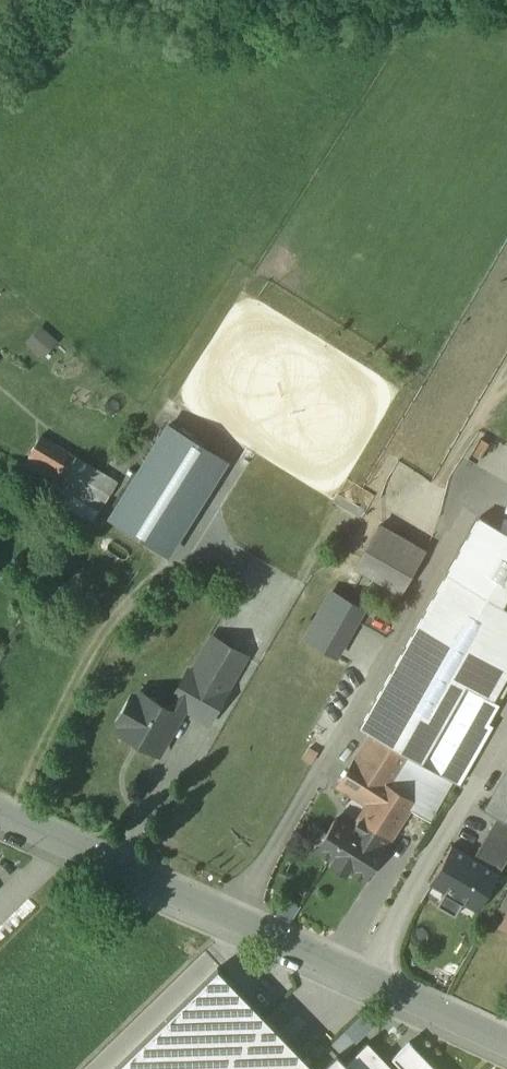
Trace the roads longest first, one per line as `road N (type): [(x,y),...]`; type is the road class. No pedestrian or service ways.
road 1 (residential): [(0,802),(506,1032)]

